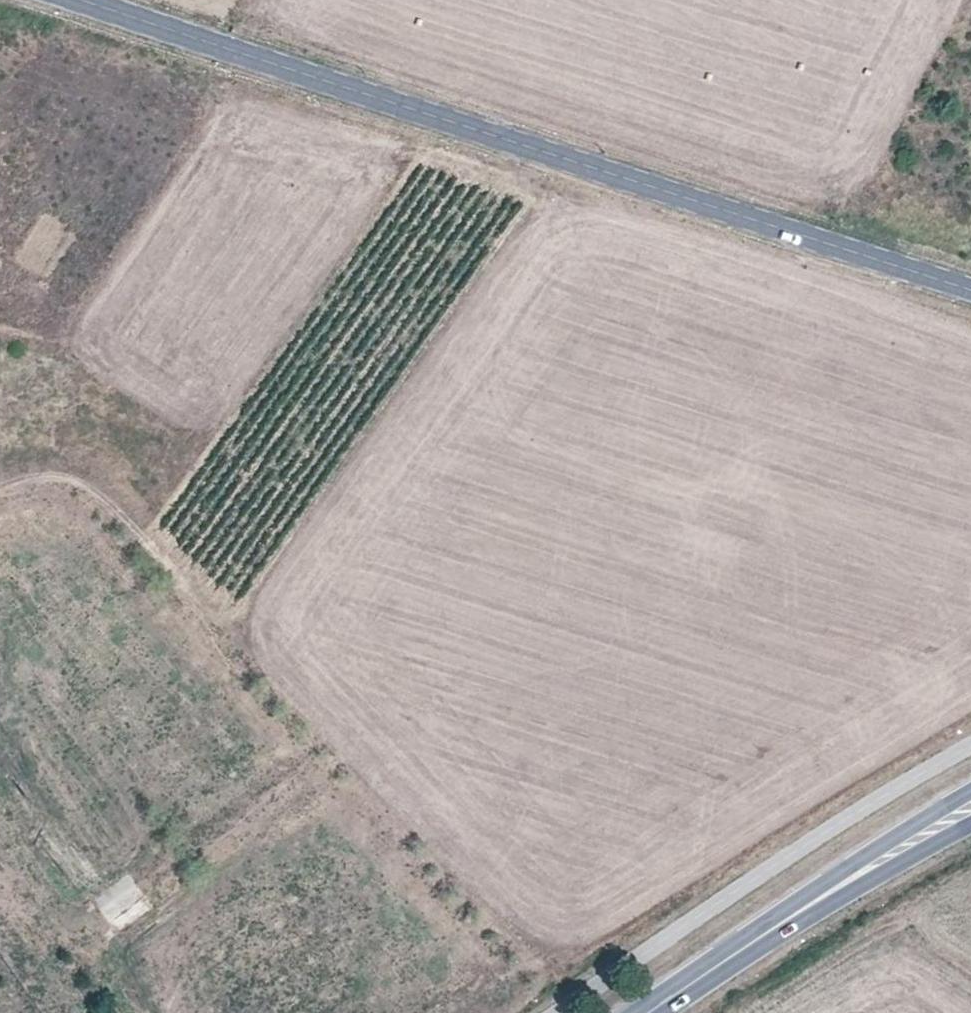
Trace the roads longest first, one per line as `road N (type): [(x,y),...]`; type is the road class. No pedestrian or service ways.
road 1 (tertiary): [(970,290),(84,0)]
road 2 (secondary): [(947,823),(655,1012)]

